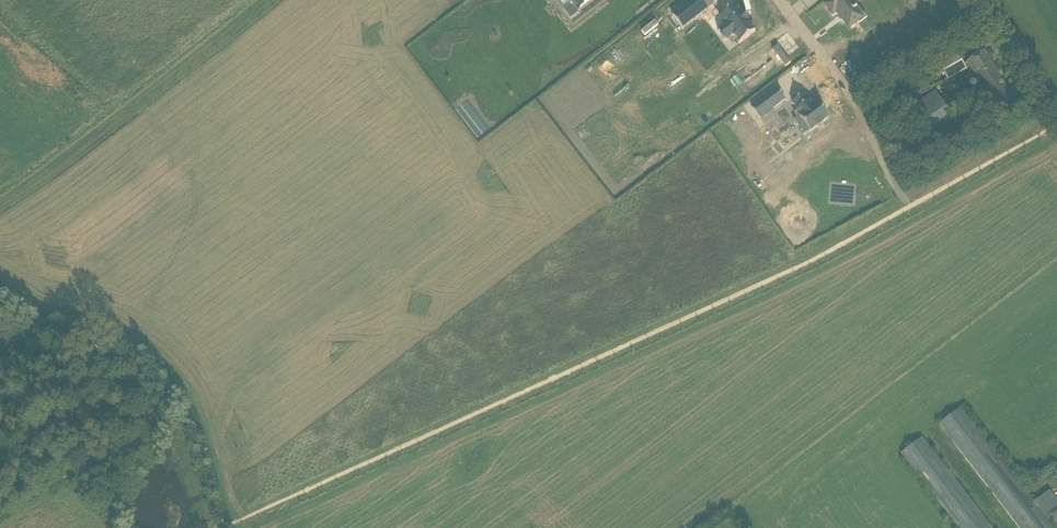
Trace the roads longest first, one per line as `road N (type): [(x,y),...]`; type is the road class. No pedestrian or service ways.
road 1 (residential): [(780,0),(847,89),(910,208)]
road 2 (unclassified): [(1056,107),(984,0)]

